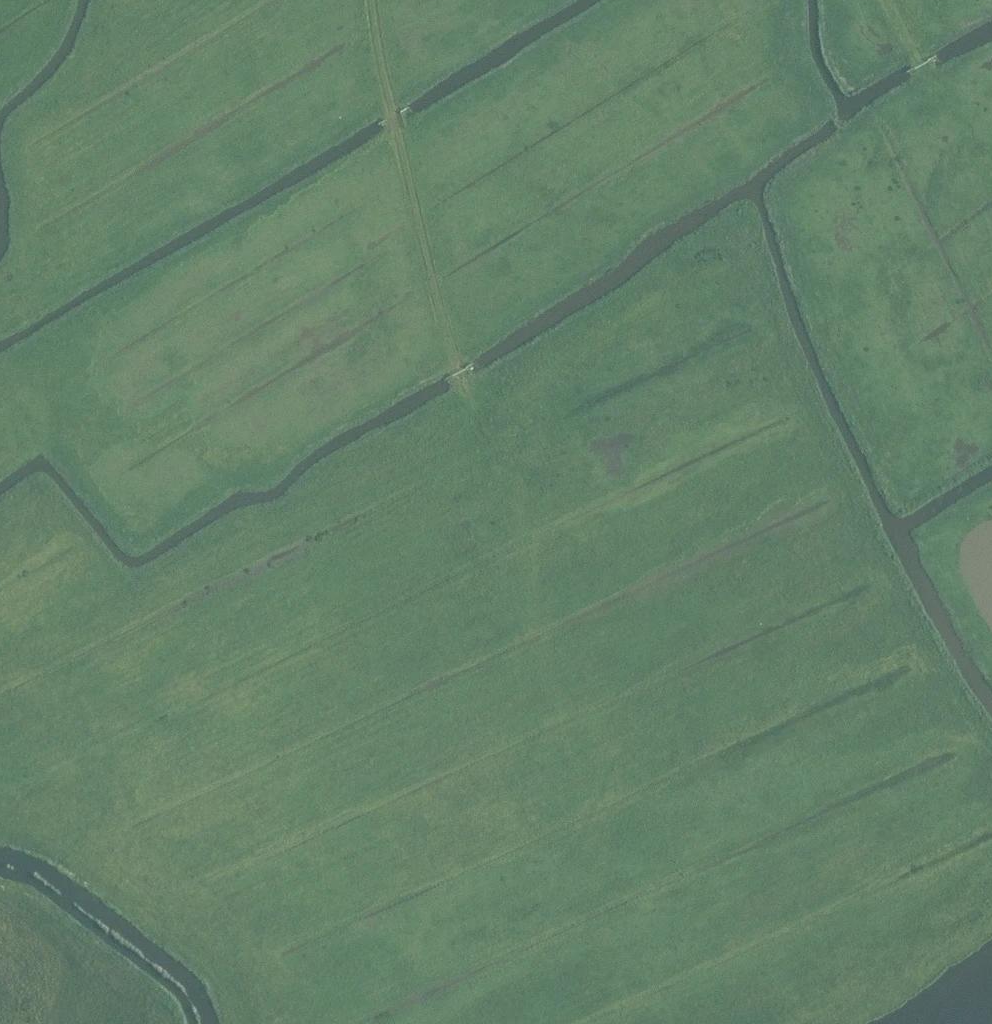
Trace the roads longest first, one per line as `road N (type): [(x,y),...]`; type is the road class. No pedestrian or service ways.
road 1 (track): [(463,389),(376,0)]
road 2 (track): [(991,140),(929,82),(883,0)]

